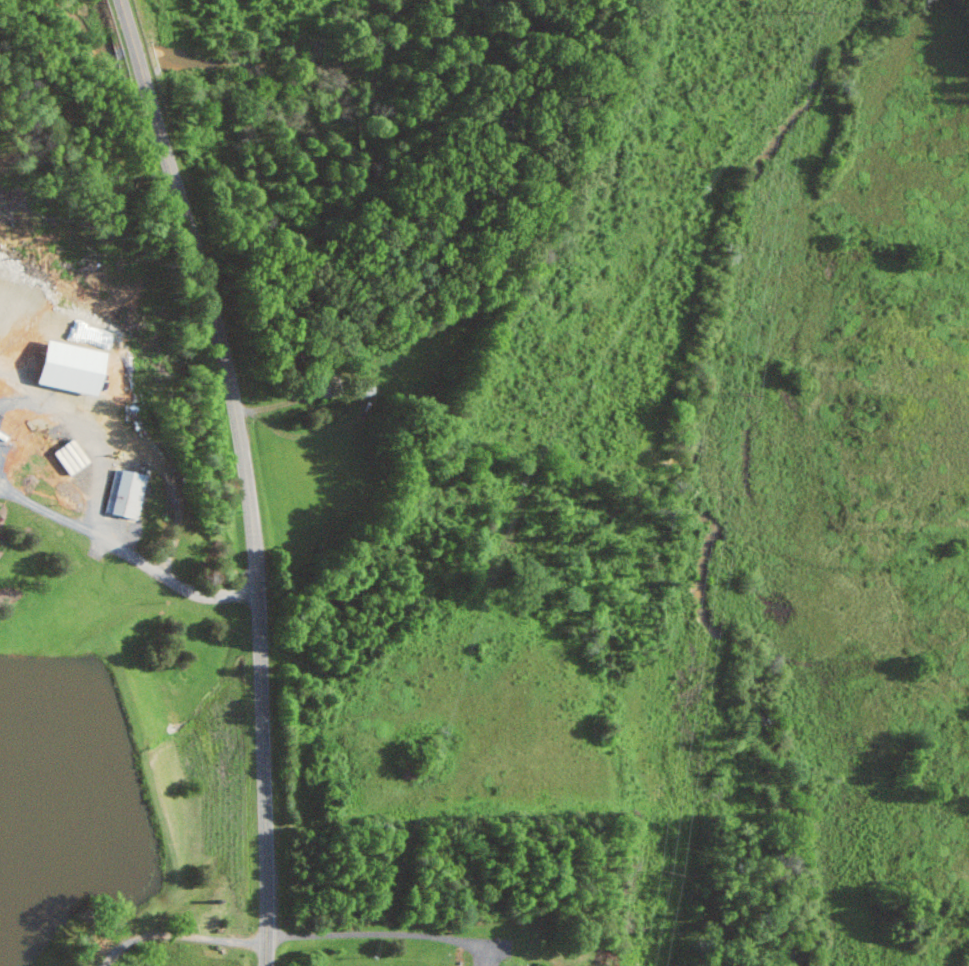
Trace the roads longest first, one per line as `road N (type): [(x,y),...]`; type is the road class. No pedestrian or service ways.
road 1 (residential): [(266,965),(258,585),(246,466),(209,297),(120,0)]

